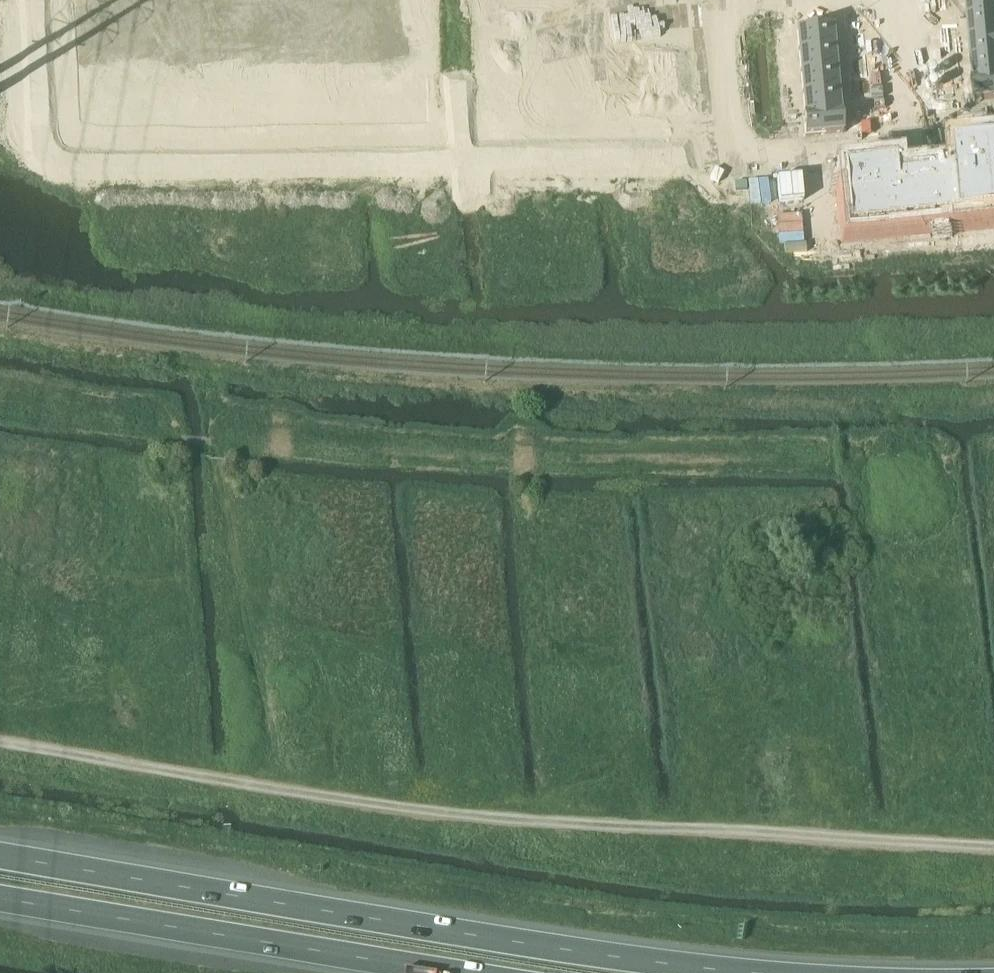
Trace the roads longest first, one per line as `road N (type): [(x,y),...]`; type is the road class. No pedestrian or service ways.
road 1 (track): [(993,847),(502,820),(0,741)]
road 2 (residential): [(10,0),(16,144),(37,168),(732,155)]
road 3 (trunk): [(766,972),(0,855)]
road 4 (trunk): [(0,900),(451,972)]
road 5 (residential): [(732,155),(912,132)]
road 6 (residential): [(732,155),(716,0)]
road 7 (residential): [(900,0),(912,132)]

